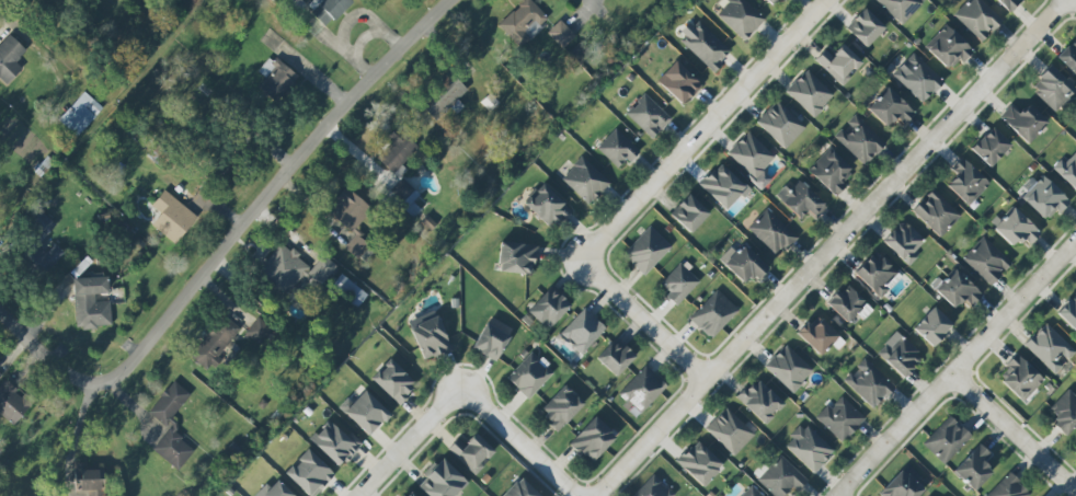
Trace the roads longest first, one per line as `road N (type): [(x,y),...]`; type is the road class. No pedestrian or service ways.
road 1 (residential): [(595,495),(1059,0)]
road 2 (residential): [(105,387),(131,373),(270,197),(451,0)]
road 3 (residential): [(830,0),(588,258)]
road 4 (residential): [(1075,242),(840,495)]
road 5 (residential): [(950,373),(1075,493)]
road 6 (residential): [(588,258),(705,379)]
road 7 (residential): [(461,385),(574,495)]
road 8 (residential): [(357,495),(461,385)]
road 9 (residential): [(0,313),(66,376),(105,387)]

